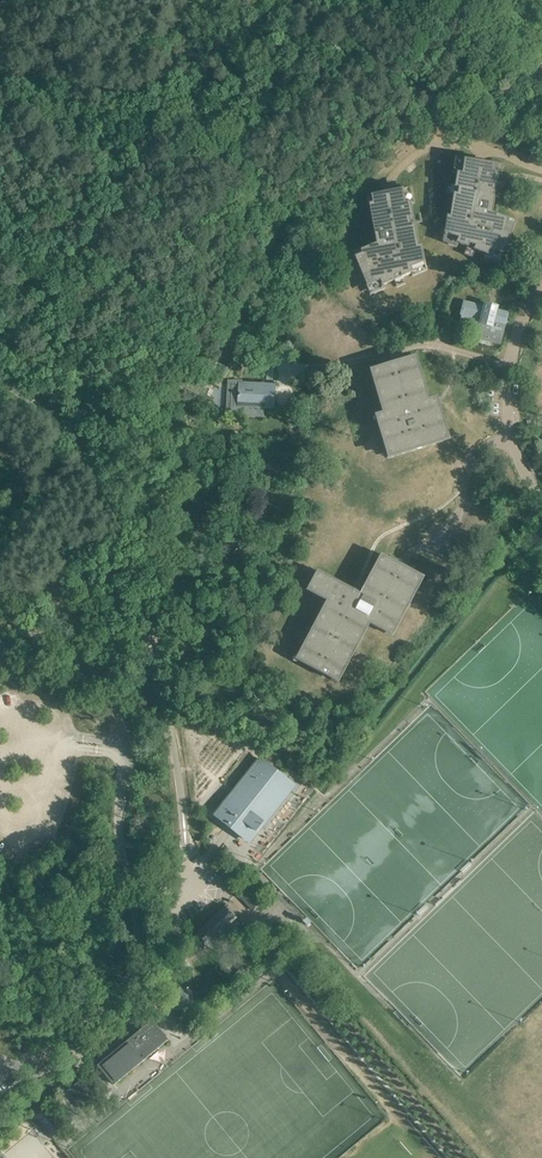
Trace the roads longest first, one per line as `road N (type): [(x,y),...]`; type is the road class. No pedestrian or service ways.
road 1 (unclassified): [(140,969),(120,845),(120,741)]
road 2 (residential): [(507,432),(476,452),(465,471),(446,543),(411,552),(403,566)]
road 3 (unclassified): [(0,1082),(101,1009),(140,969)]
road 4 (residential): [(541,169),(461,142),(421,151),(389,181)]
road 5 (unclassified): [(140,969),(173,911),(184,850)]

